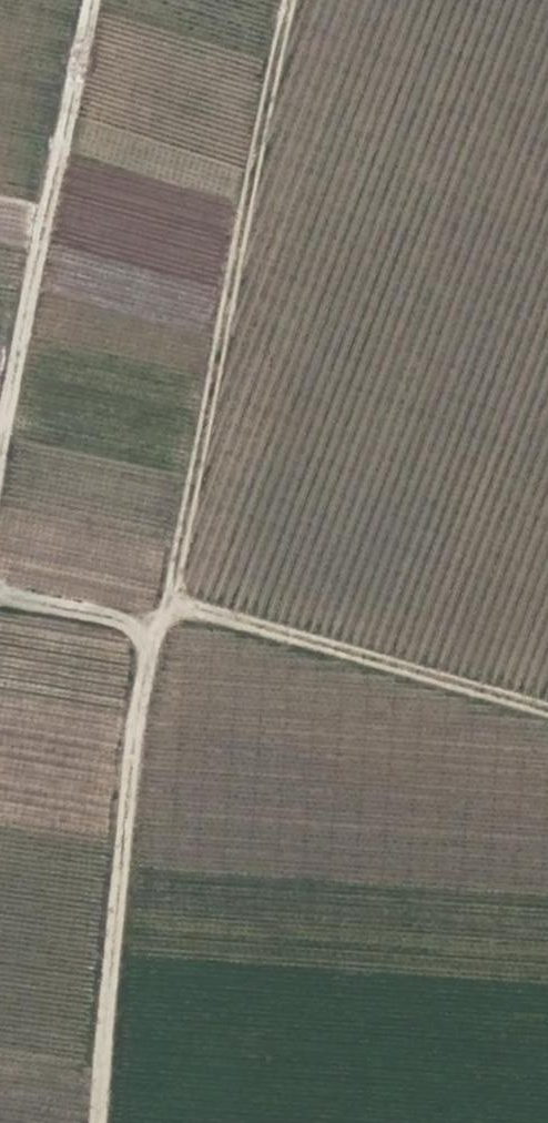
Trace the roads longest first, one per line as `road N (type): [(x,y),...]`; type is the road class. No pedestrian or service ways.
road 1 (track): [(89,1122),(125,769),(157,633),(173,601),(209,371),(289,0)]
road 2 (track): [(0,428),(83,0)]
road 3 (track): [(547,705),(161,595)]
road 4 (track): [(0,600),(157,633)]

